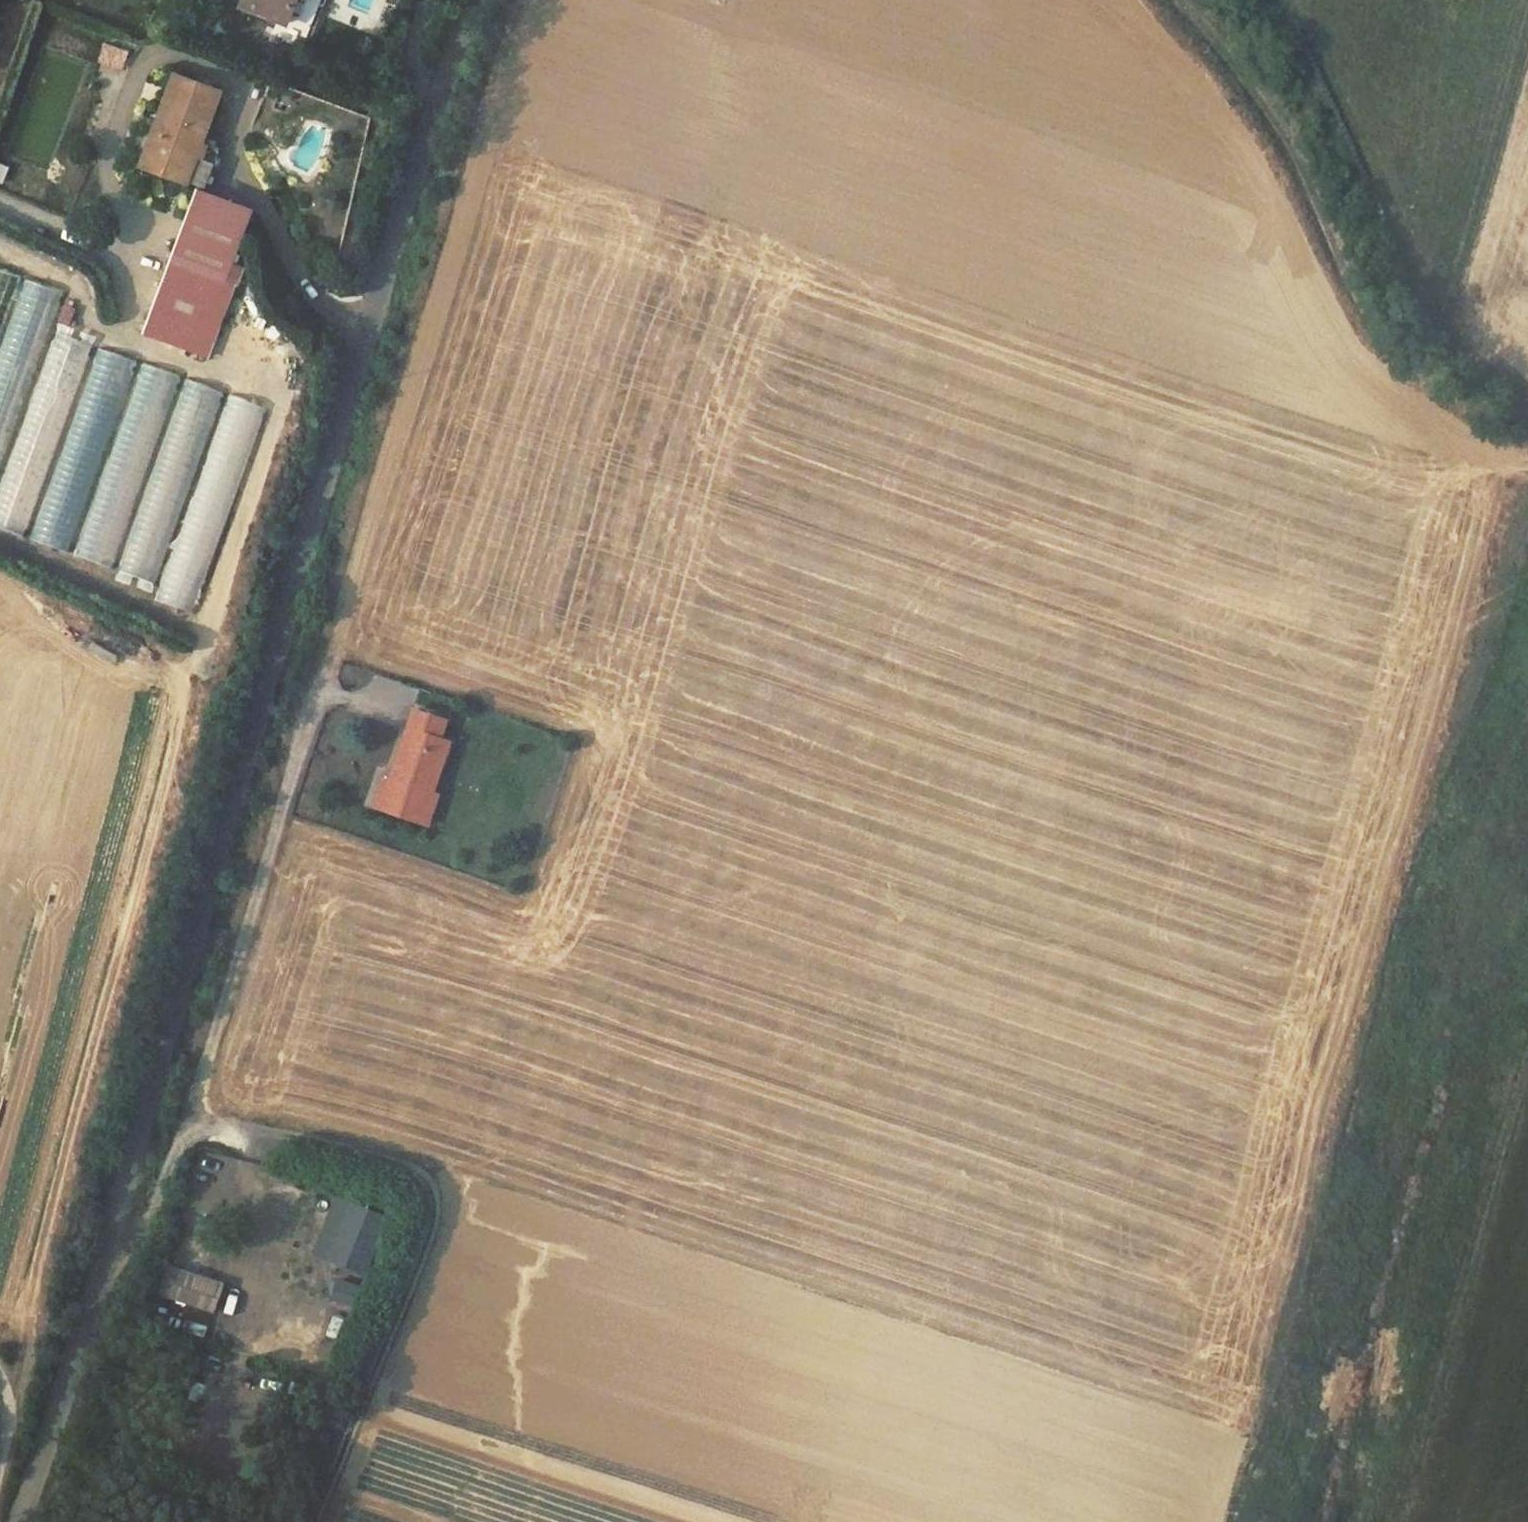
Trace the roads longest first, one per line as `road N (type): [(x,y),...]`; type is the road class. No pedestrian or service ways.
road 1 (unclassified): [(19,1521),(94,1293),(353,377),(471,0)]
road 2 (track): [(1527,415),(1411,348),(1181,0)]

